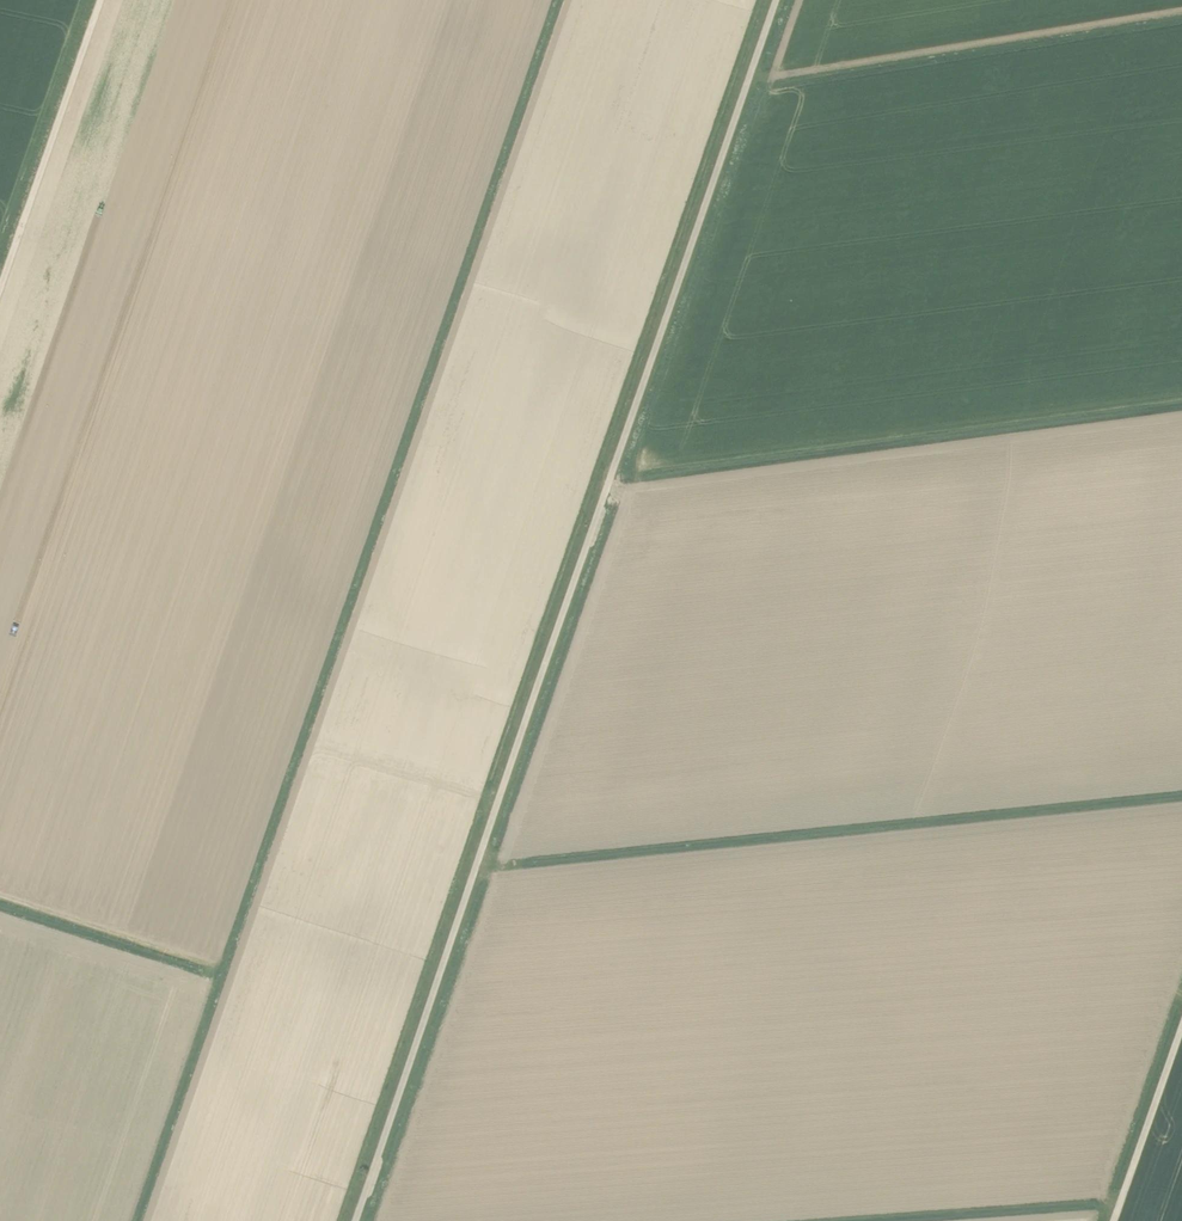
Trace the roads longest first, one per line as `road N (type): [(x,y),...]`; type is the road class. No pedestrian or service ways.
road 1 (track): [(0,287),(100,0)]

